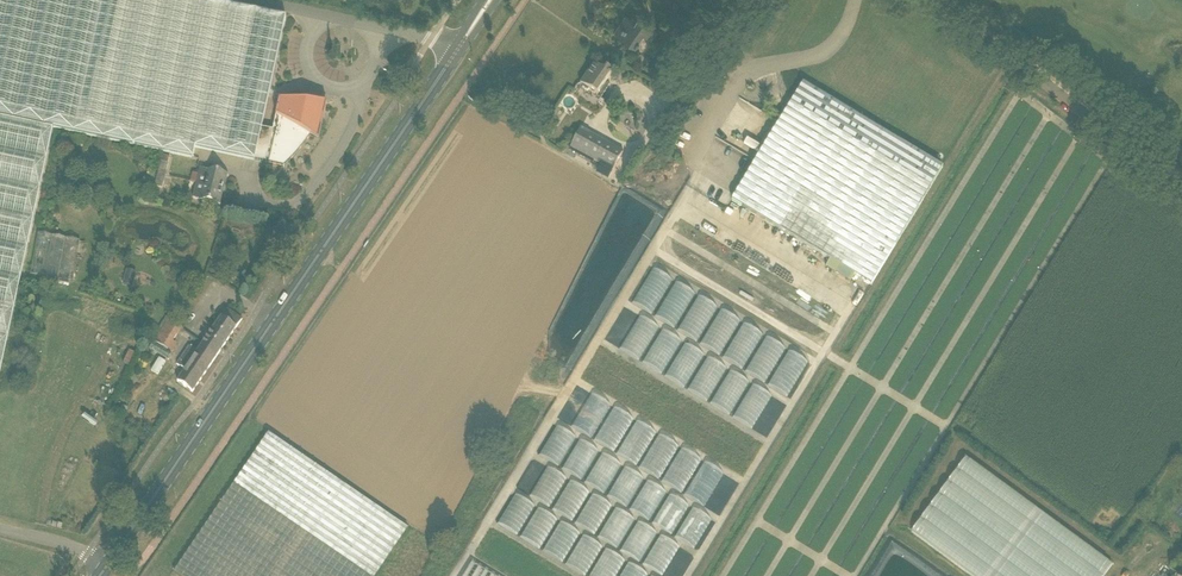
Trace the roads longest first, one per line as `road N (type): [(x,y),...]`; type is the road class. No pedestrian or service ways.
road 1 (primary): [(99,575),(454,54)]
road 2 (unclassified): [(1181,188),(938,0)]
road 3 (unclassified): [(454,54),(431,38),(253,0)]
road 4 (track): [(750,0),(666,111)]

